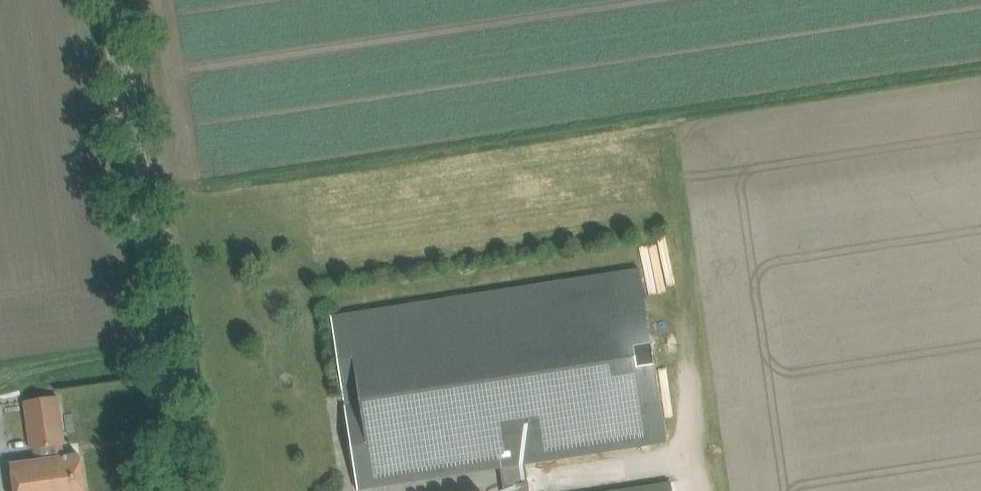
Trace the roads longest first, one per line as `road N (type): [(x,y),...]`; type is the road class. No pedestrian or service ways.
road 1 (tertiary): [(186,490),(113,0)]

